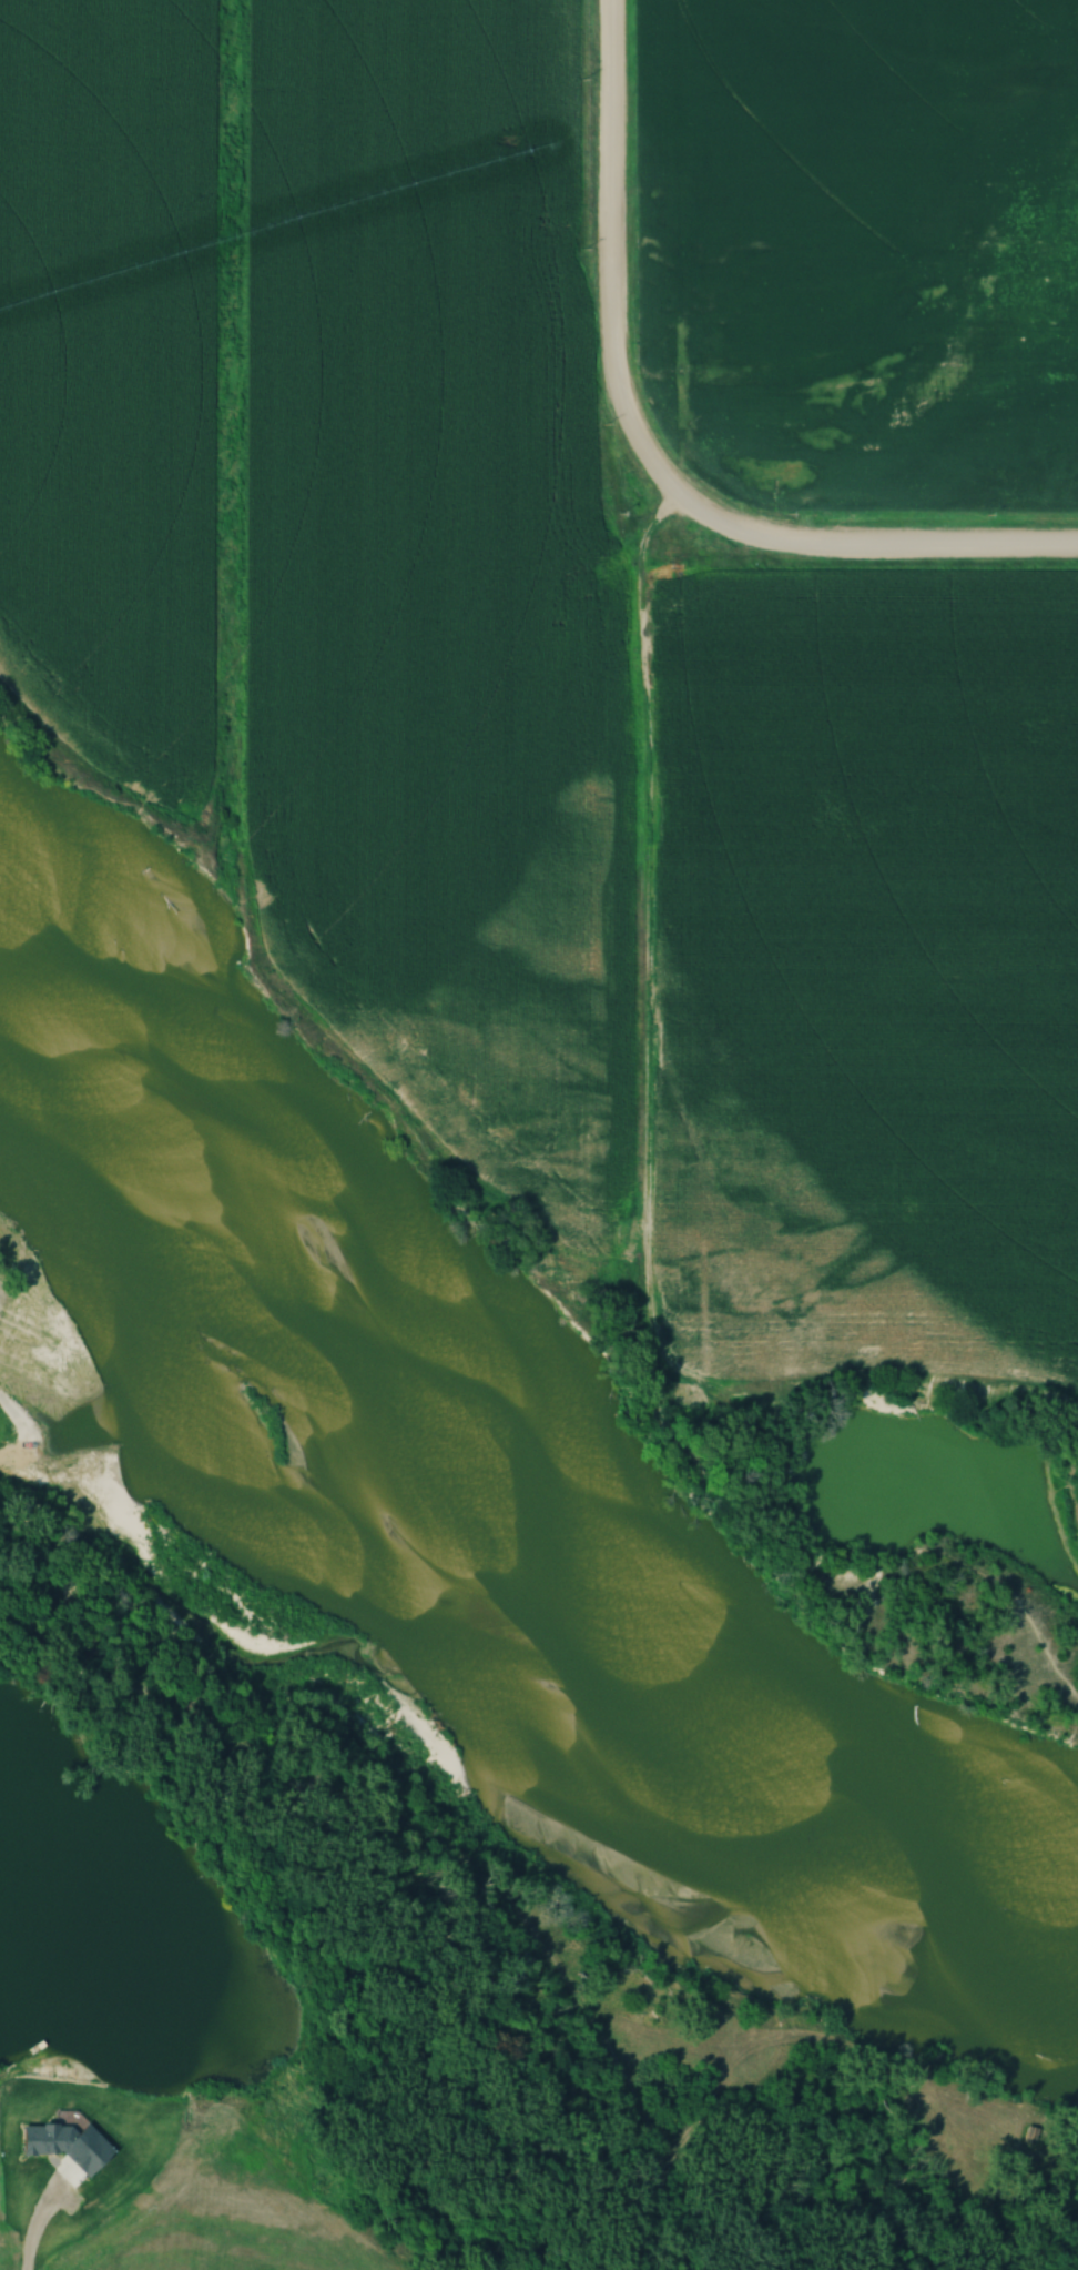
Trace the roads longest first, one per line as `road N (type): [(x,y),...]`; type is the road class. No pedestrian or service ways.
road 1 (tertiary): [(1077,550),(811,548),(754,538),(671,493),(631,434),(611,379),(609,0)]

